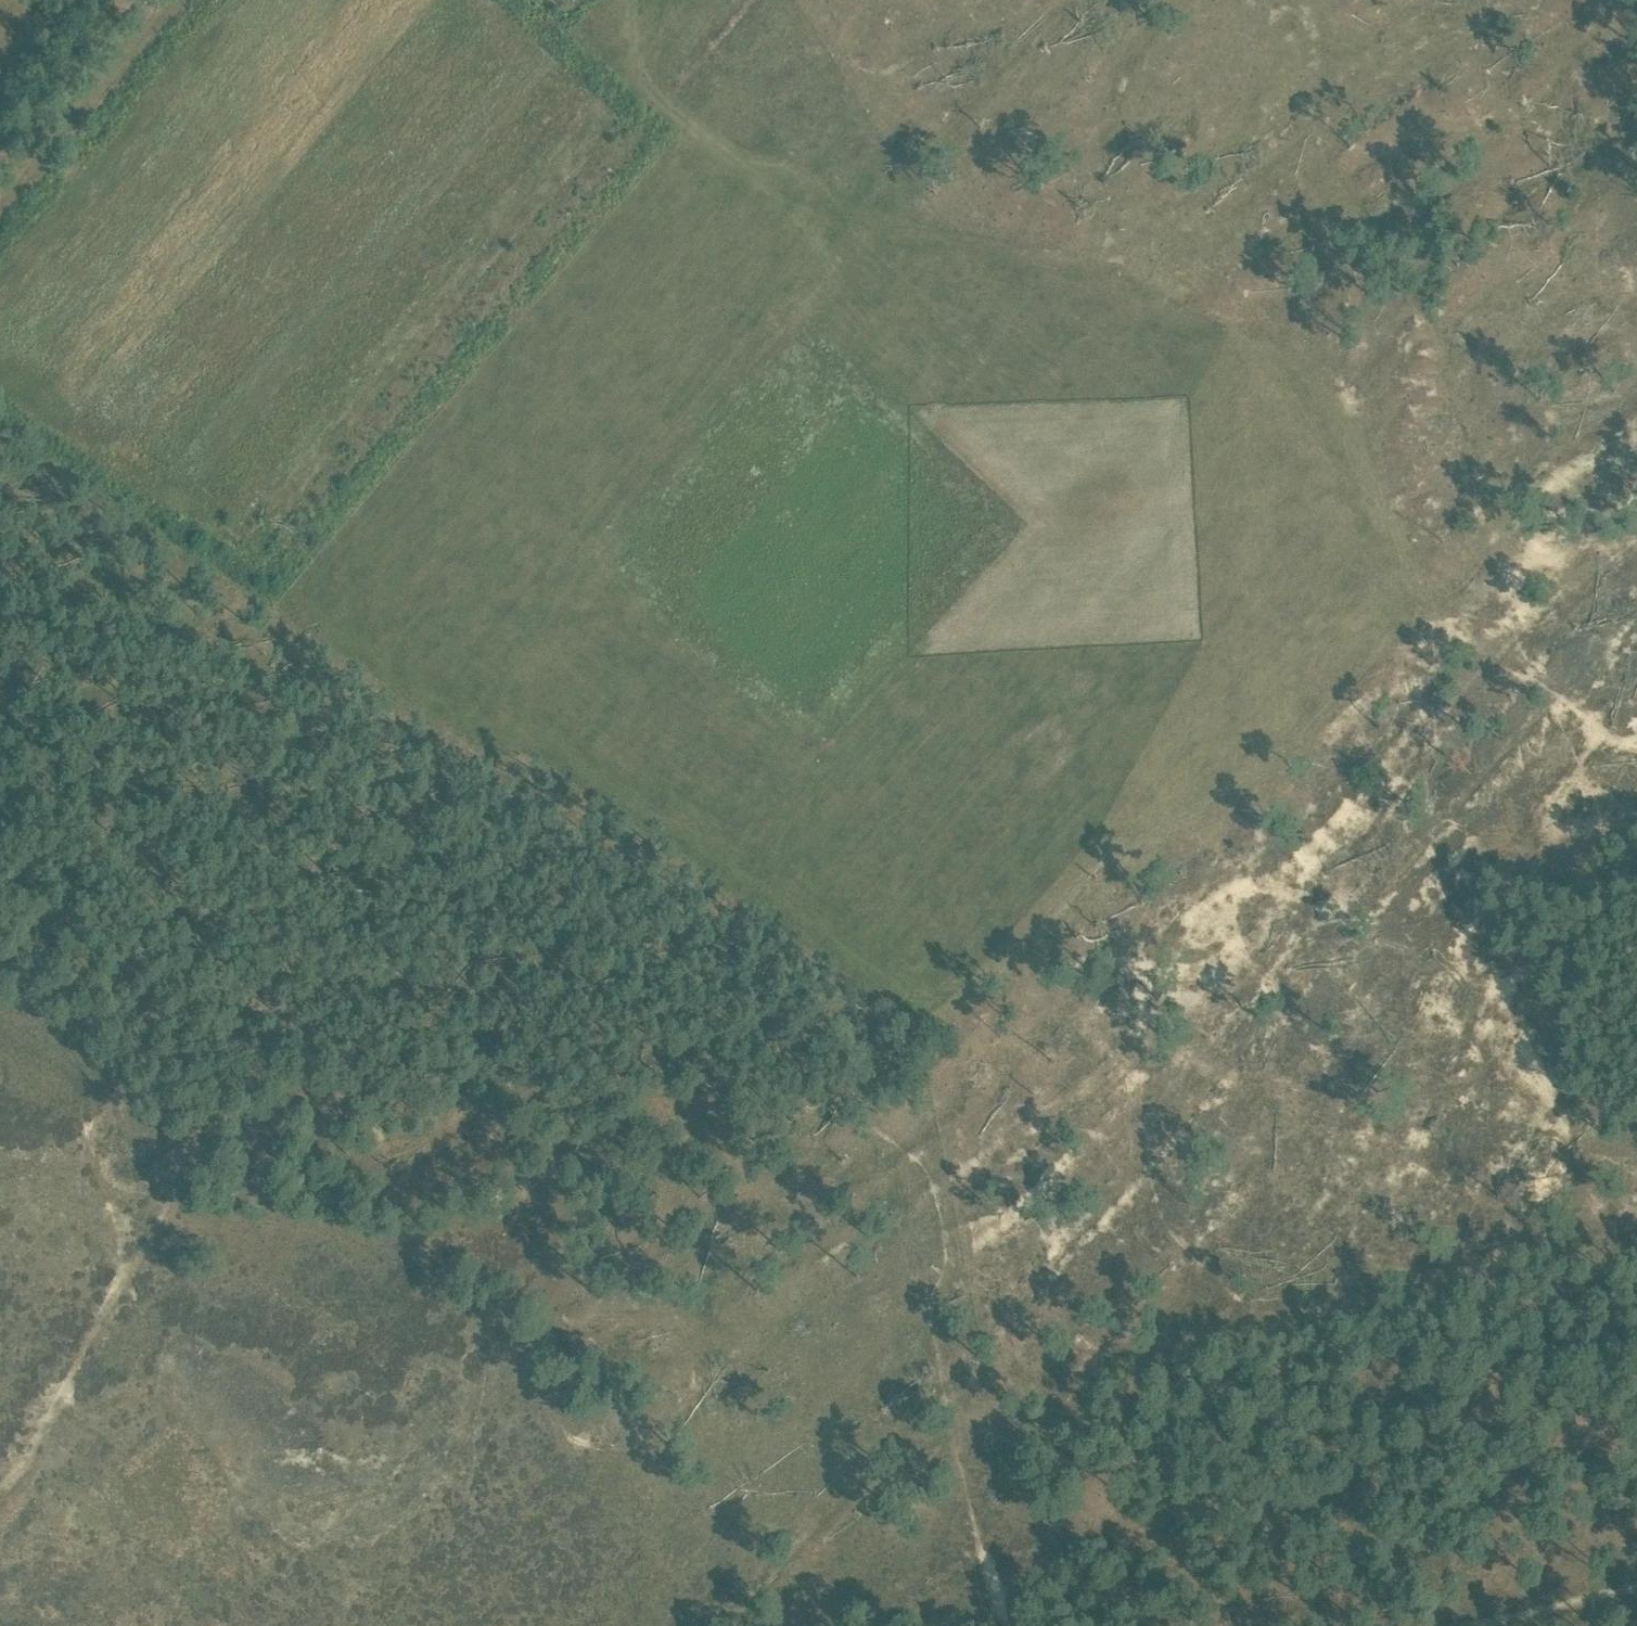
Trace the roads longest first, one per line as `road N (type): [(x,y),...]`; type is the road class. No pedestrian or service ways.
road 1 (track): [(1481,1625),(1636,1586)]

